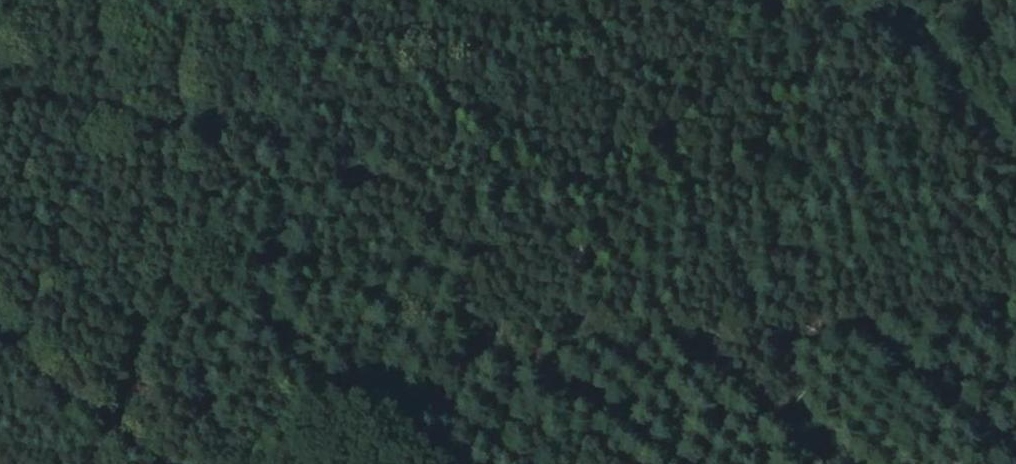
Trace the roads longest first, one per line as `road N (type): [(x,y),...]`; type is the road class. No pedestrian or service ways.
road 1 (track): [(1015,281),(853,319),(666,336),(578,326),(522,309),(457,242),(354,168),(167,103)]
road 2 (track): [(91,463),(191,0)]
road 3 (track): [(766,0),(864,24),(926,21),(954,0)]
road 4 (track): [(1015,194),(934,71),(926,21)]

